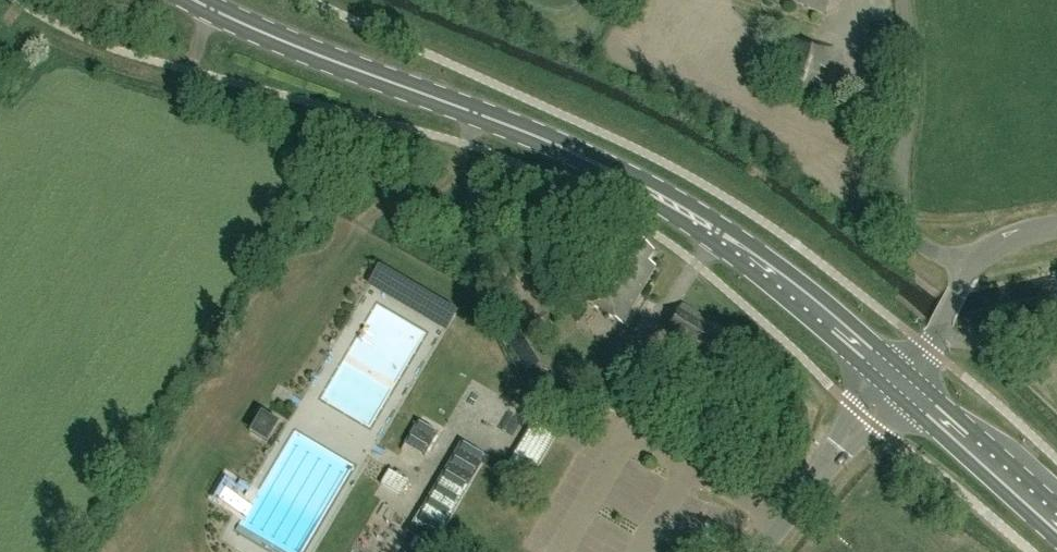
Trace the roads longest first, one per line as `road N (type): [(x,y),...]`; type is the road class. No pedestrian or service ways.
road 1 (primary): [(902,377),(775,269),(681,206),(592,160),(327,59),(206,0)]
road 2 (unclassified): [(969,260),(912,238),(901,219),(910,76),(904,0)]
road 3 (unclassified): [(760,551),(902,377)]
road 4 (primary): [(1056,521),(902,377)]

